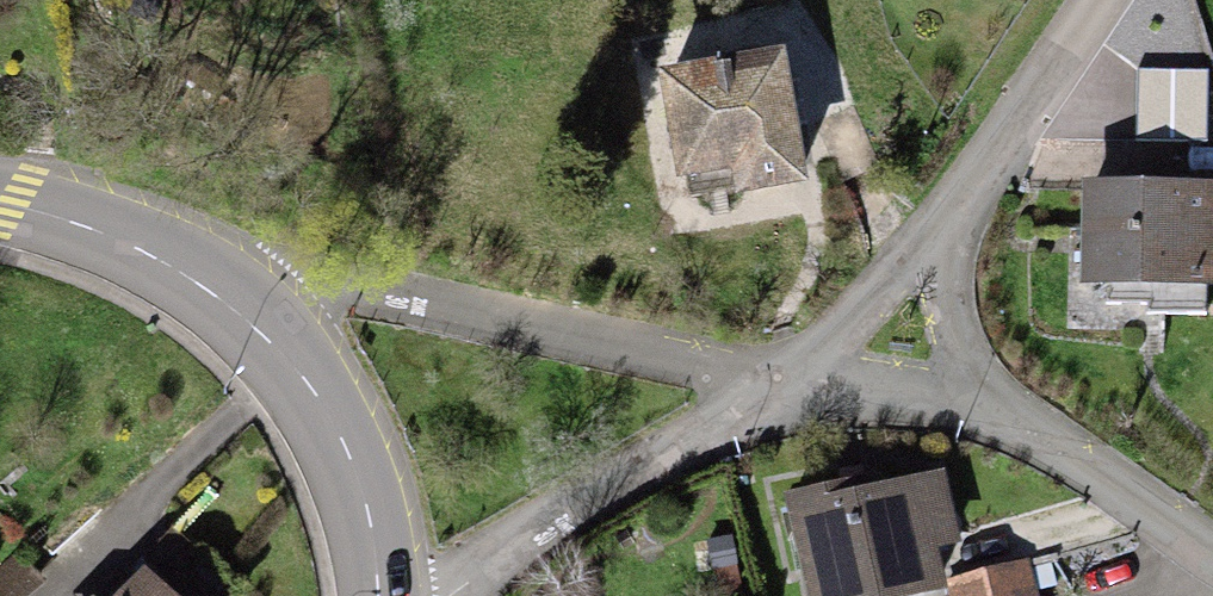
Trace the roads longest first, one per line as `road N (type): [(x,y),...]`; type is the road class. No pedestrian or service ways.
road 1 (residential): [(216,291),(364,290),(694,364),(798,377)]
road 2 (residential): [(777,400),(719,425),(420,595)]
road 3 (secondary): [(383,595),(351,462),(266,336),(216,291)]
road 4 (residential): [(1099,0),(934,244)]
road 5 (residential): [(1001,416),(1212,551)]
road 6 (secondary): [(216,291),(122,242),(0,203)]
road 7 (residential): [(934,244),(798,377)]
road 8 (residential): [(934,244),(968,367),(1001,416)]

